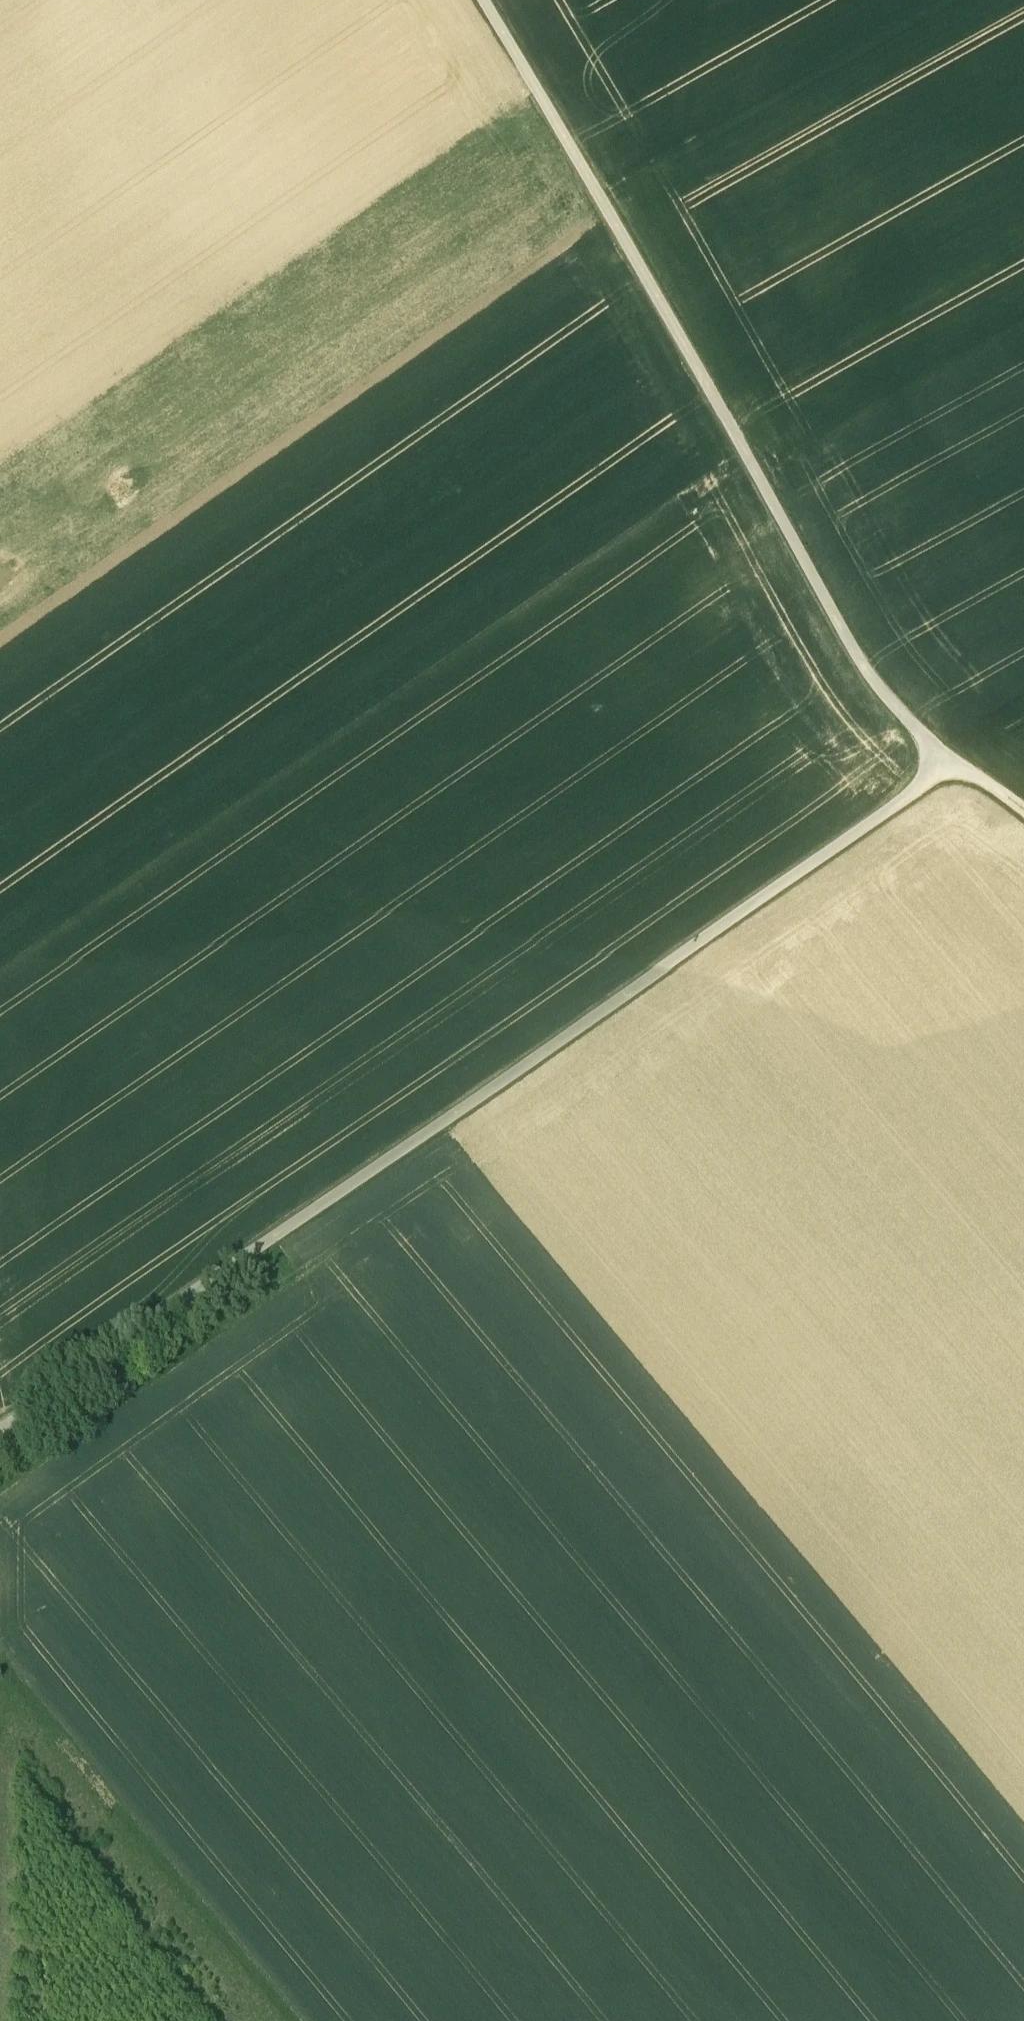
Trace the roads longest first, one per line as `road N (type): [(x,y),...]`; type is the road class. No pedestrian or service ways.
road 1 (track): [(0,1432),(942,766)]
road 2 (track): [(942,766),(859,663),(695,359),(483,0)]

